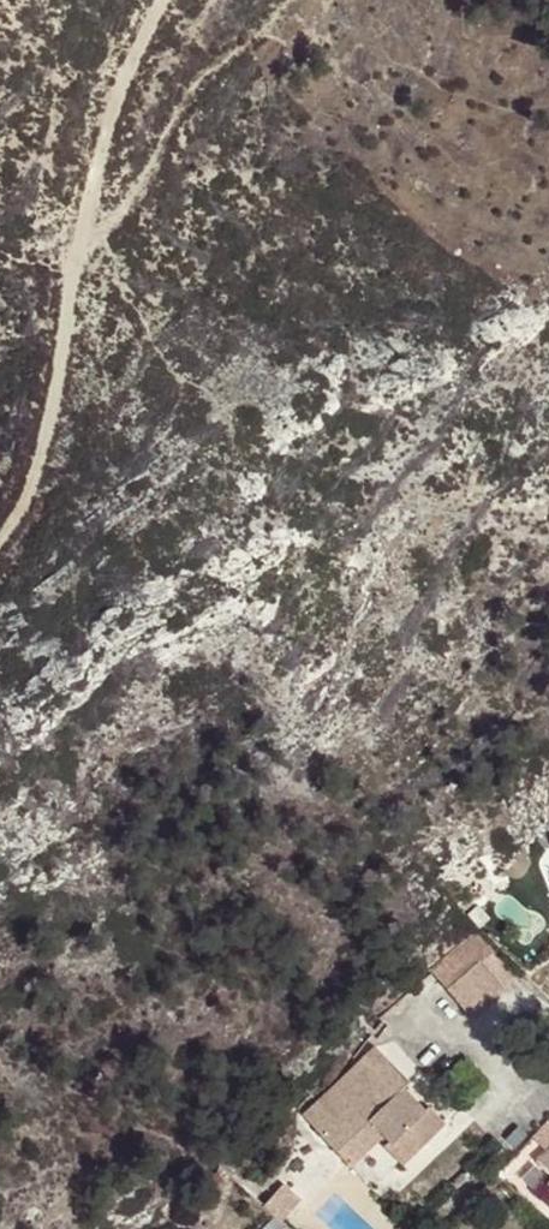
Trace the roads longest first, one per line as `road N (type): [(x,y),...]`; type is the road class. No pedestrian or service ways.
road 1 (track): [(0,459),(101,238),(111,110),(156,0)]

